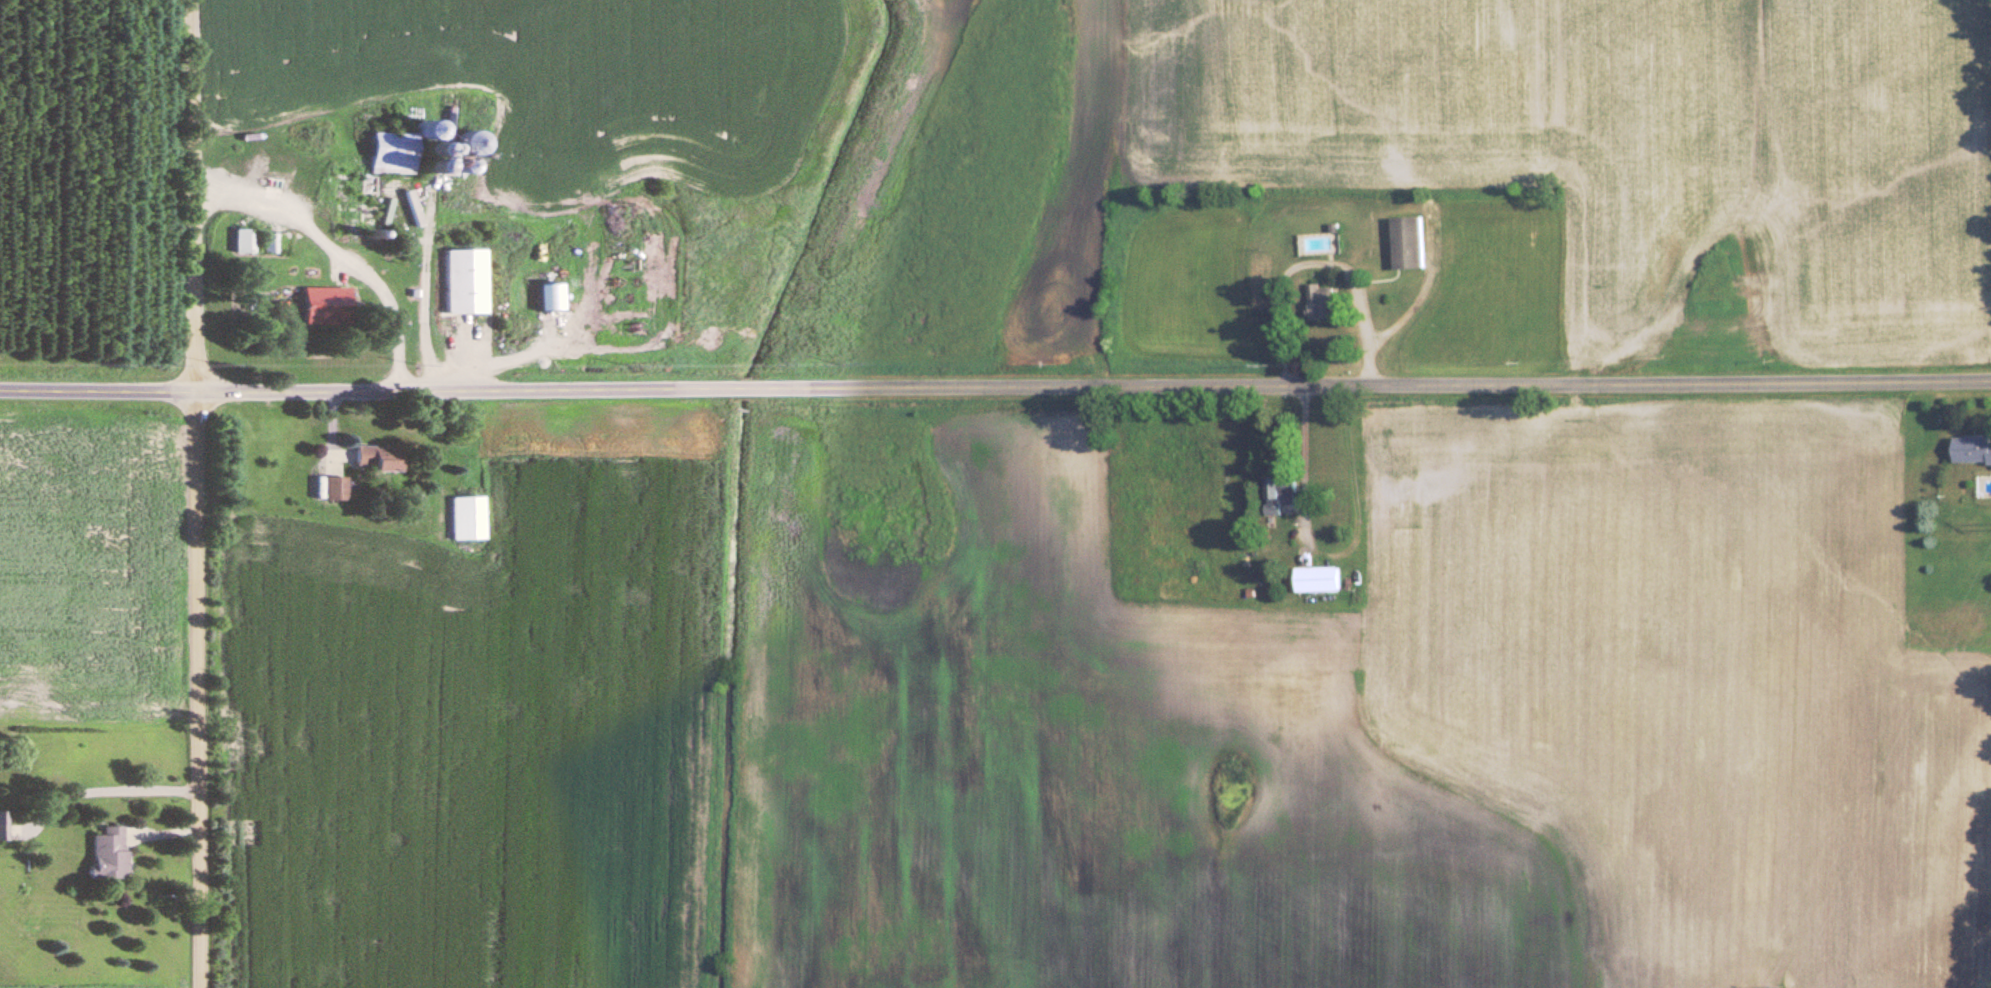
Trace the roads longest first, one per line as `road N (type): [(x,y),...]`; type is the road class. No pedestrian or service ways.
road 1 (residential): [(1990,382),(0,390)]
road 2 (residential): [(202,987),(191,0)]

